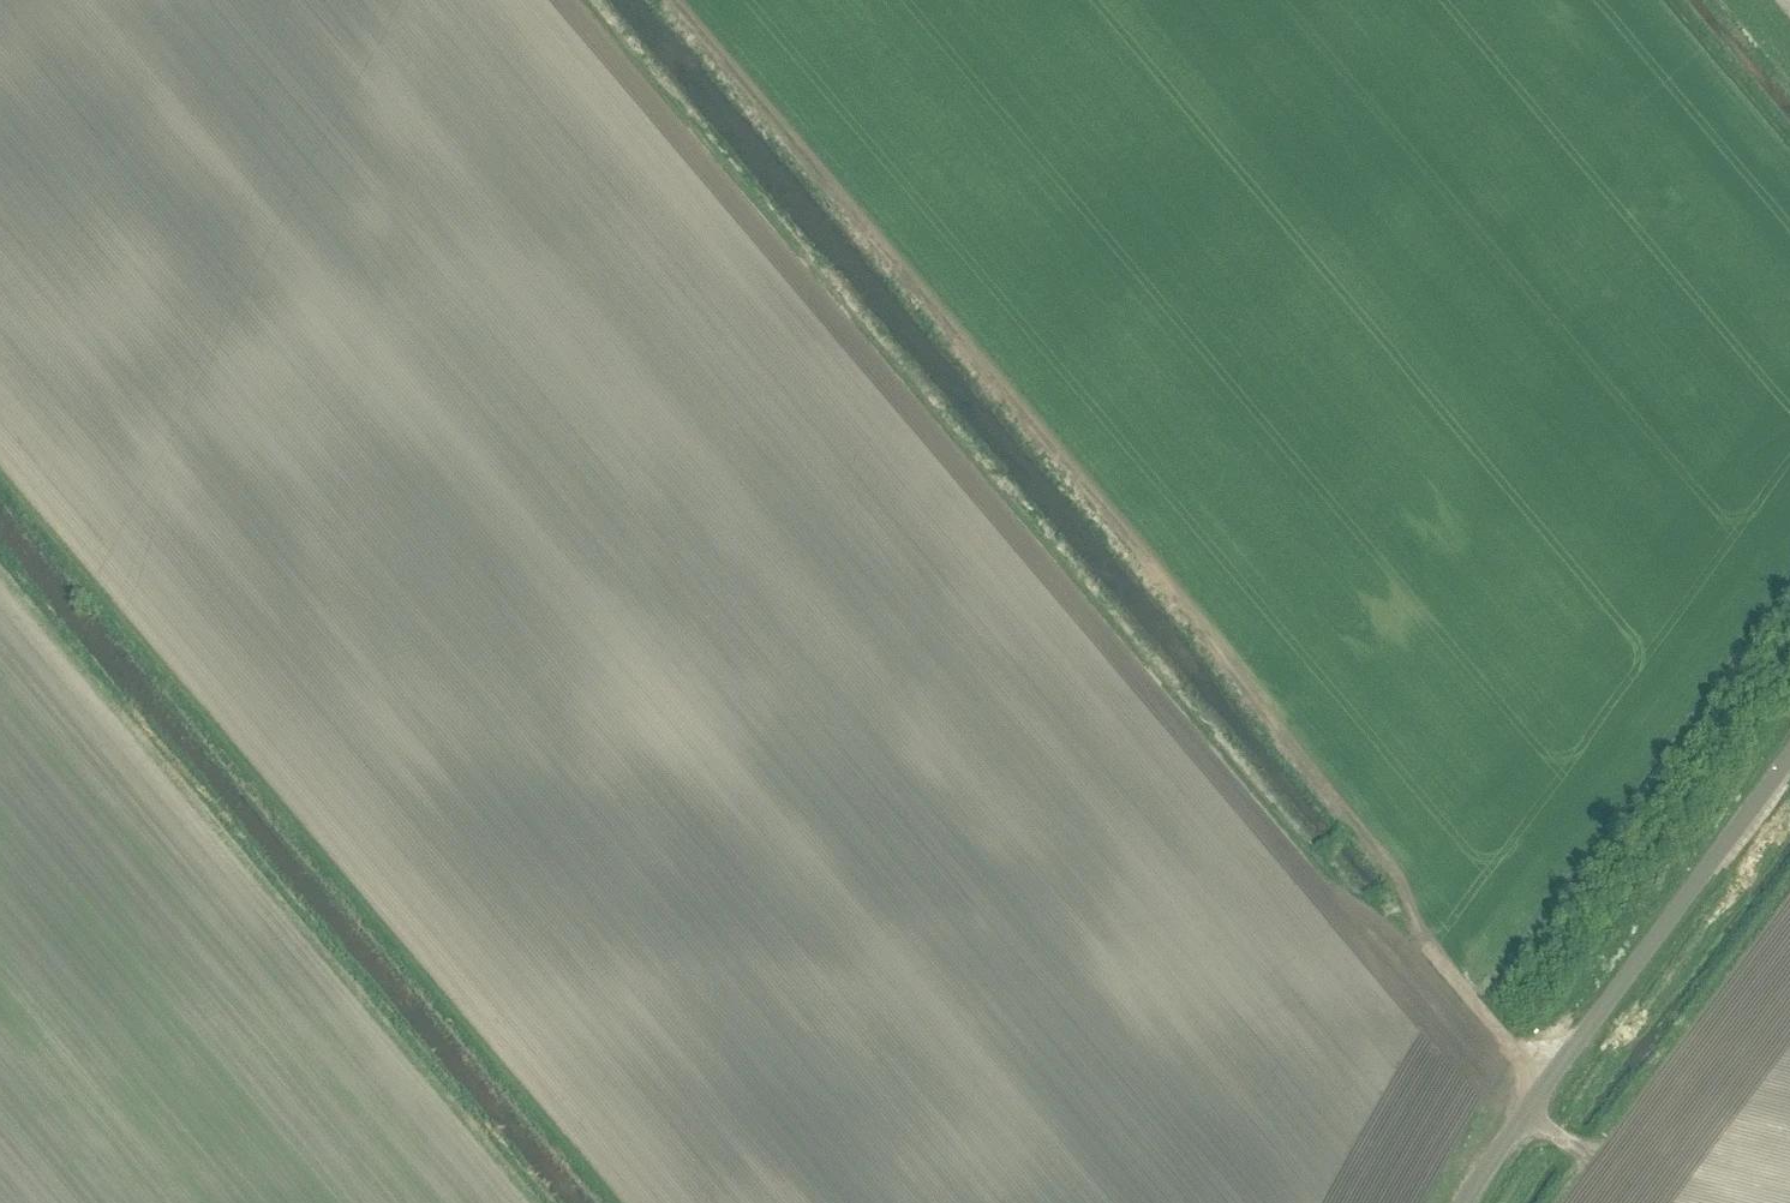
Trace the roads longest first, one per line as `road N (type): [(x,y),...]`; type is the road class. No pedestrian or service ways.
road 1 (unclassified): [(1467,1202),(1789,763)]

